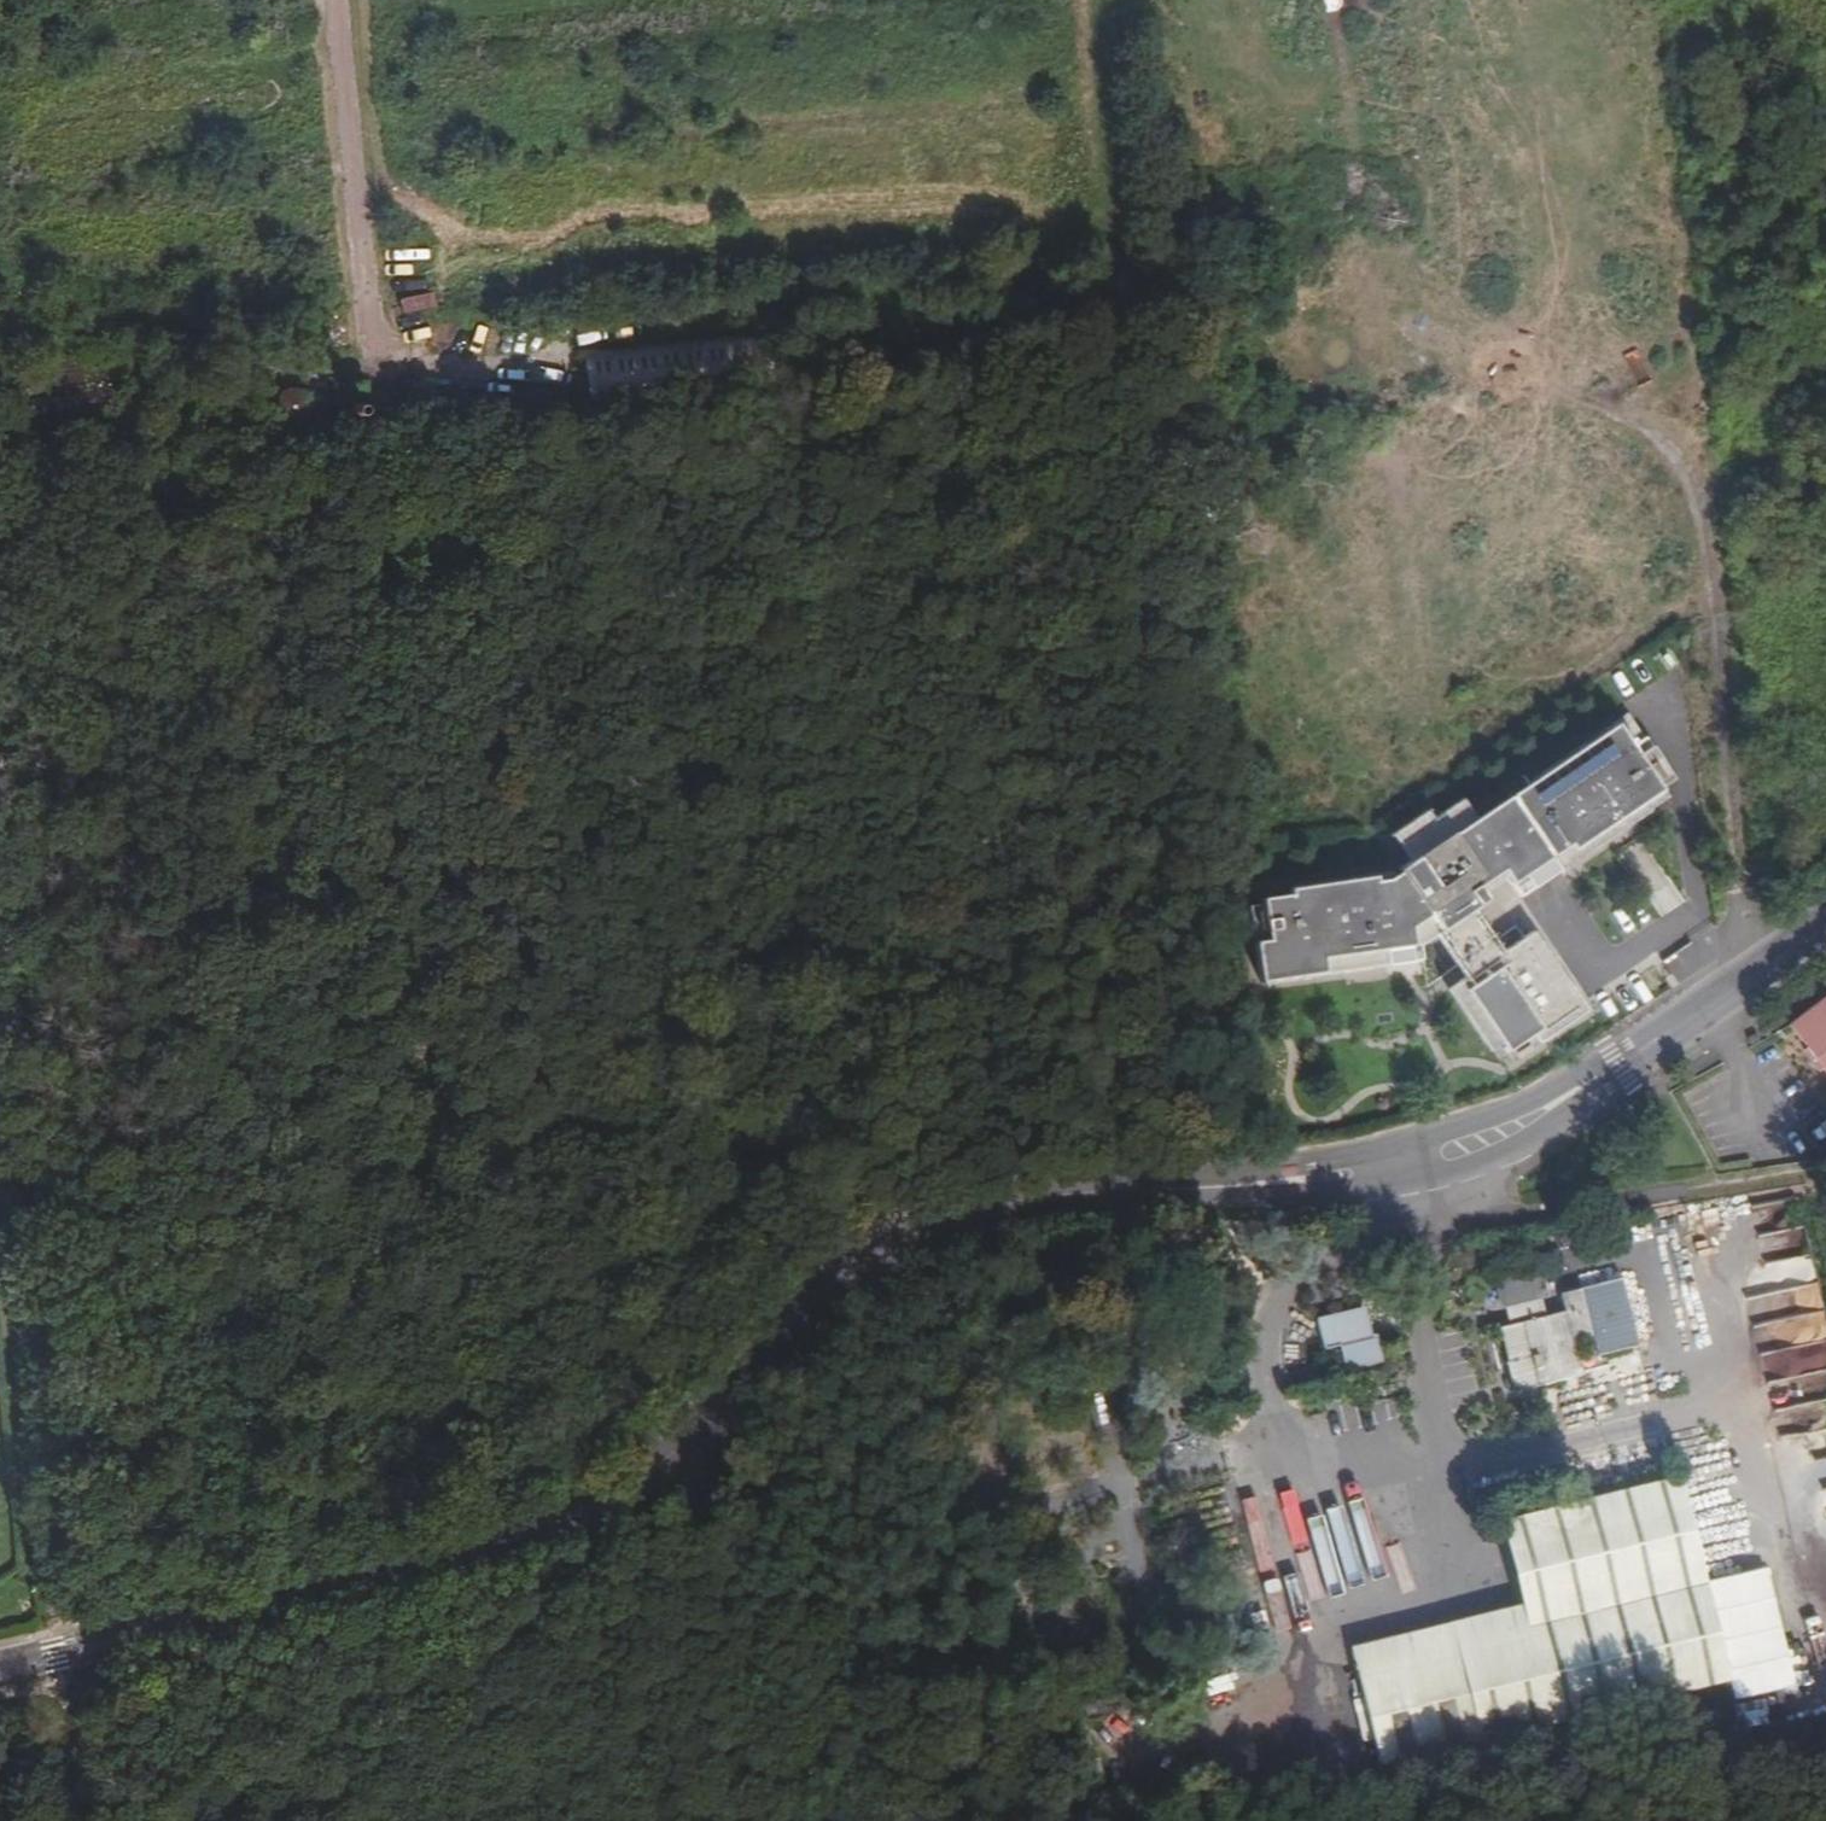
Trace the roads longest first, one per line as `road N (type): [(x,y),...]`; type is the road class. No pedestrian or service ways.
road 1 (unclassified): [(0,1646),(25,1640),(57,1652),(599,1533),(724,1438),(857,1286),(923,1245),(1000,1206),(1270,1184)]
road 2 (residential): [(1270,1184),(1400,1165),(1507,1134),(1825,941)]

